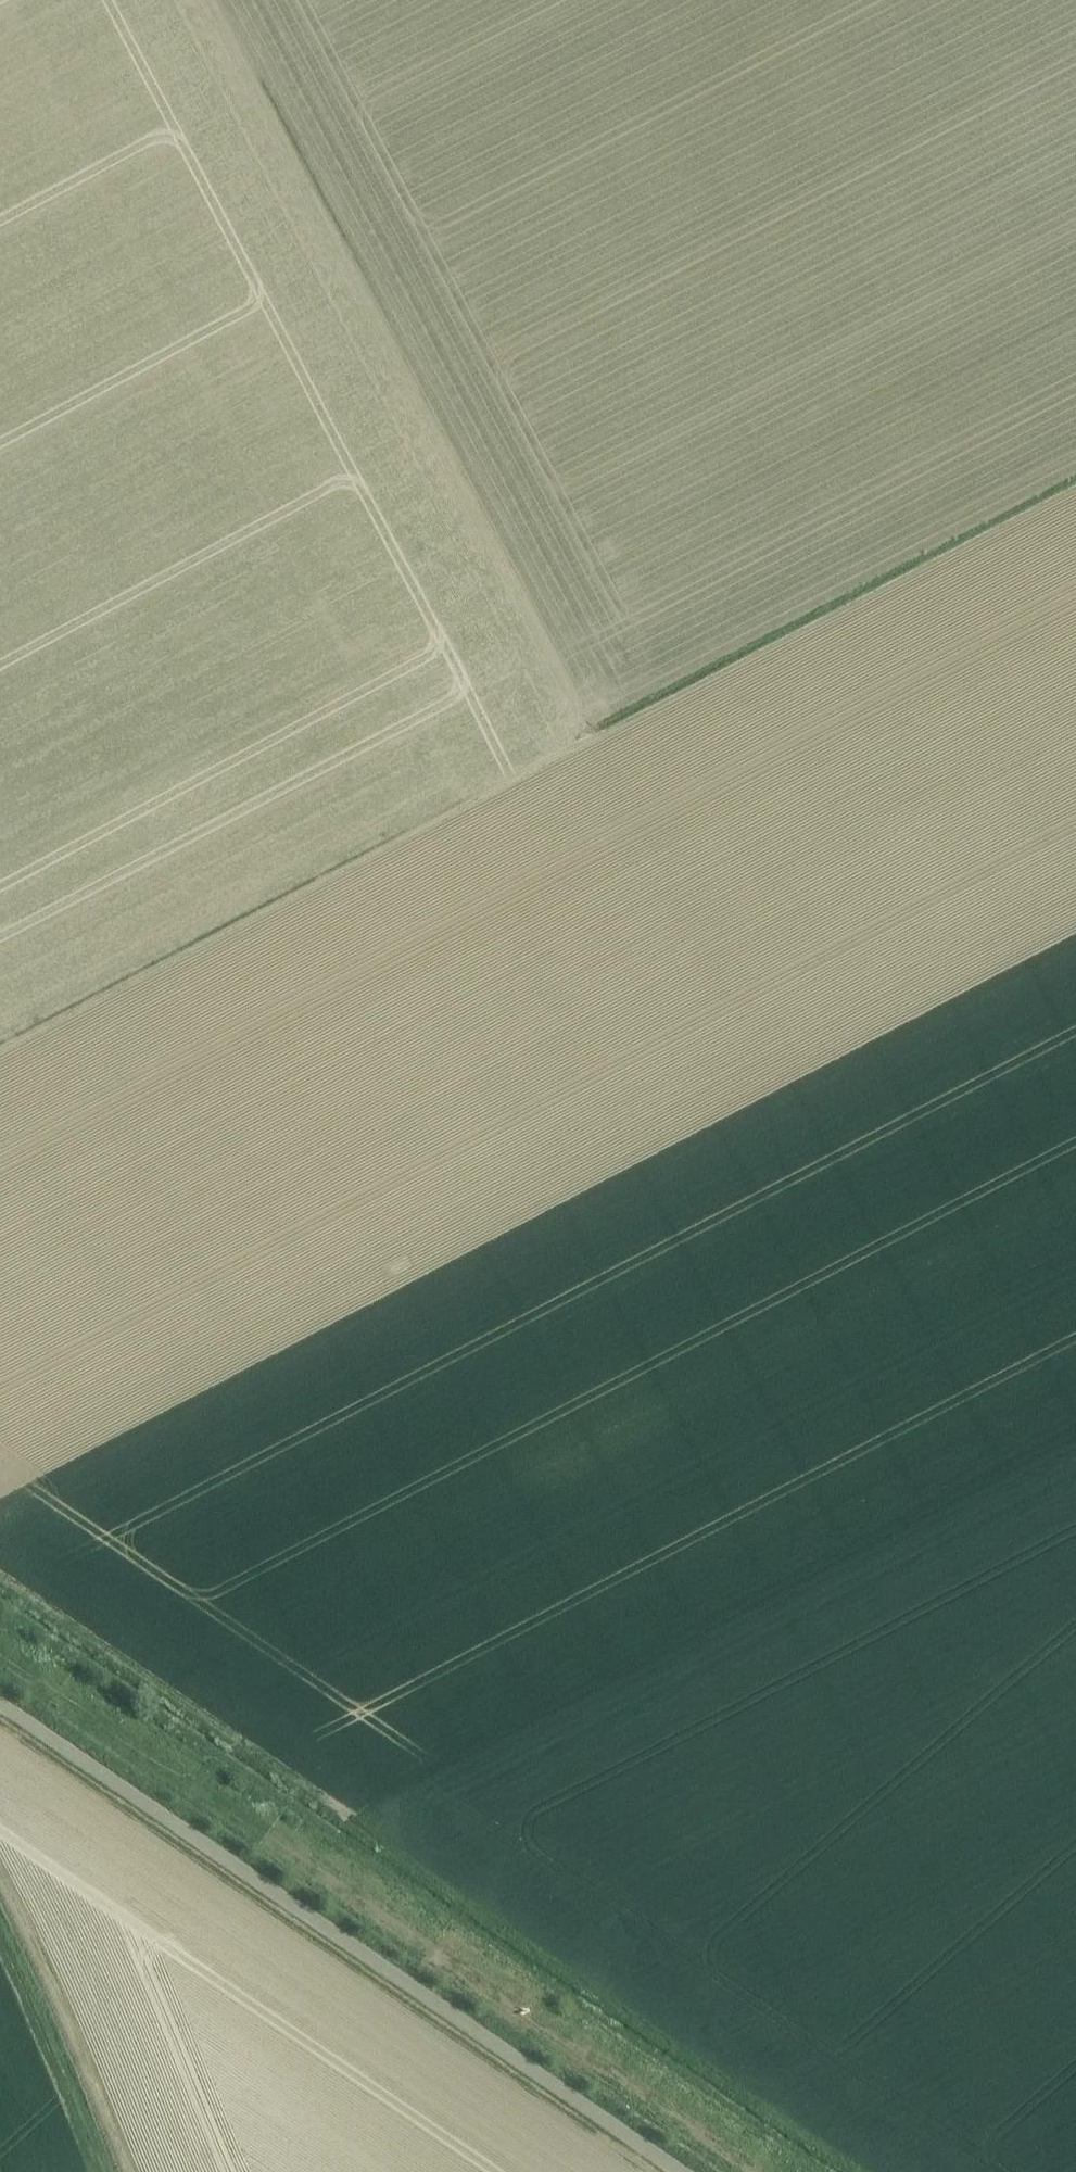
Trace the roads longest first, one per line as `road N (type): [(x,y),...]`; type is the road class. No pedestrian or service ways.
road 1 (unclassified): [(692,2171),(0,1702)]

